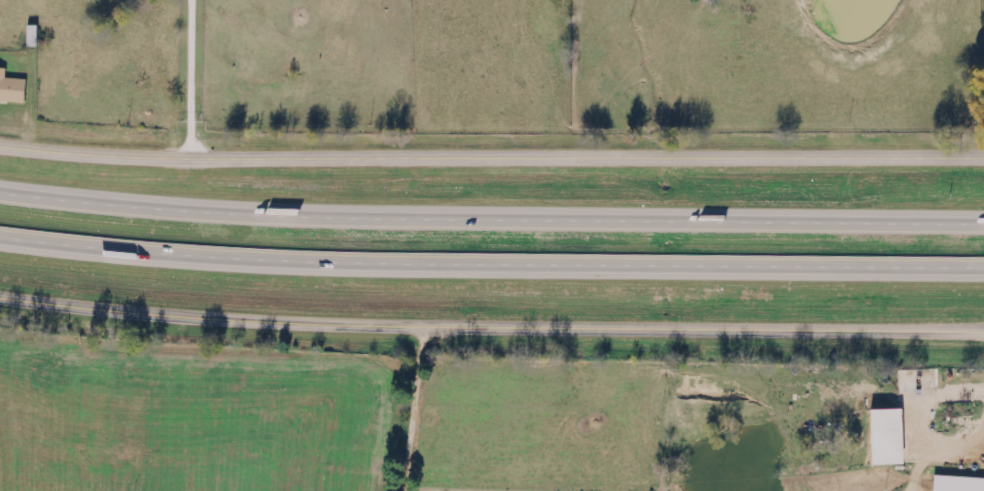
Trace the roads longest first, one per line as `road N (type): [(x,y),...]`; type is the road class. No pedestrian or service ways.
road 1 (tertiary): [(983,332),(277,323),(0,297)]
road 2 (motorway): [(0,234),(323,258),(983,266)]
road 3 (motorway): [(983,218),(355,211),(0,188)]
road 4 (tertiary): [(983,158),(253,162),(0,145)]

